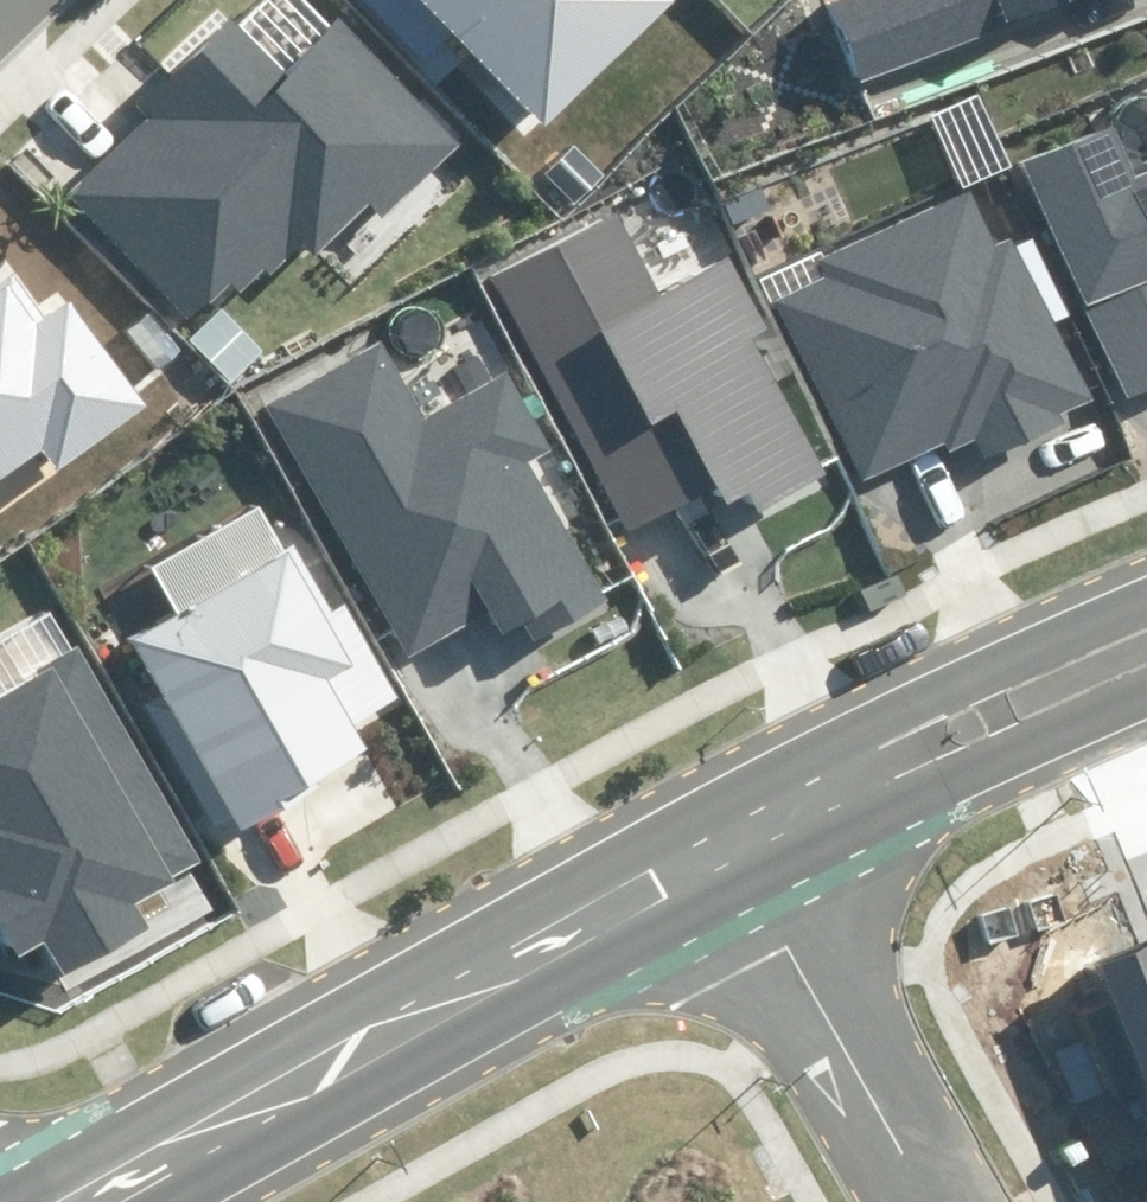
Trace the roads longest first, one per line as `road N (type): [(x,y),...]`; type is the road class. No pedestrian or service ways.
road 1 (residential): [(0,1169),(644,821)]
road 2 (residential): [(700,916),(162,1201)]
road 3 (residential): [(644,821),(1146,579)]
road 4 (residential): [(1146,692),(1056,726),(700,916)]
road 5 (residential): [(700,916),(895,1201)]

